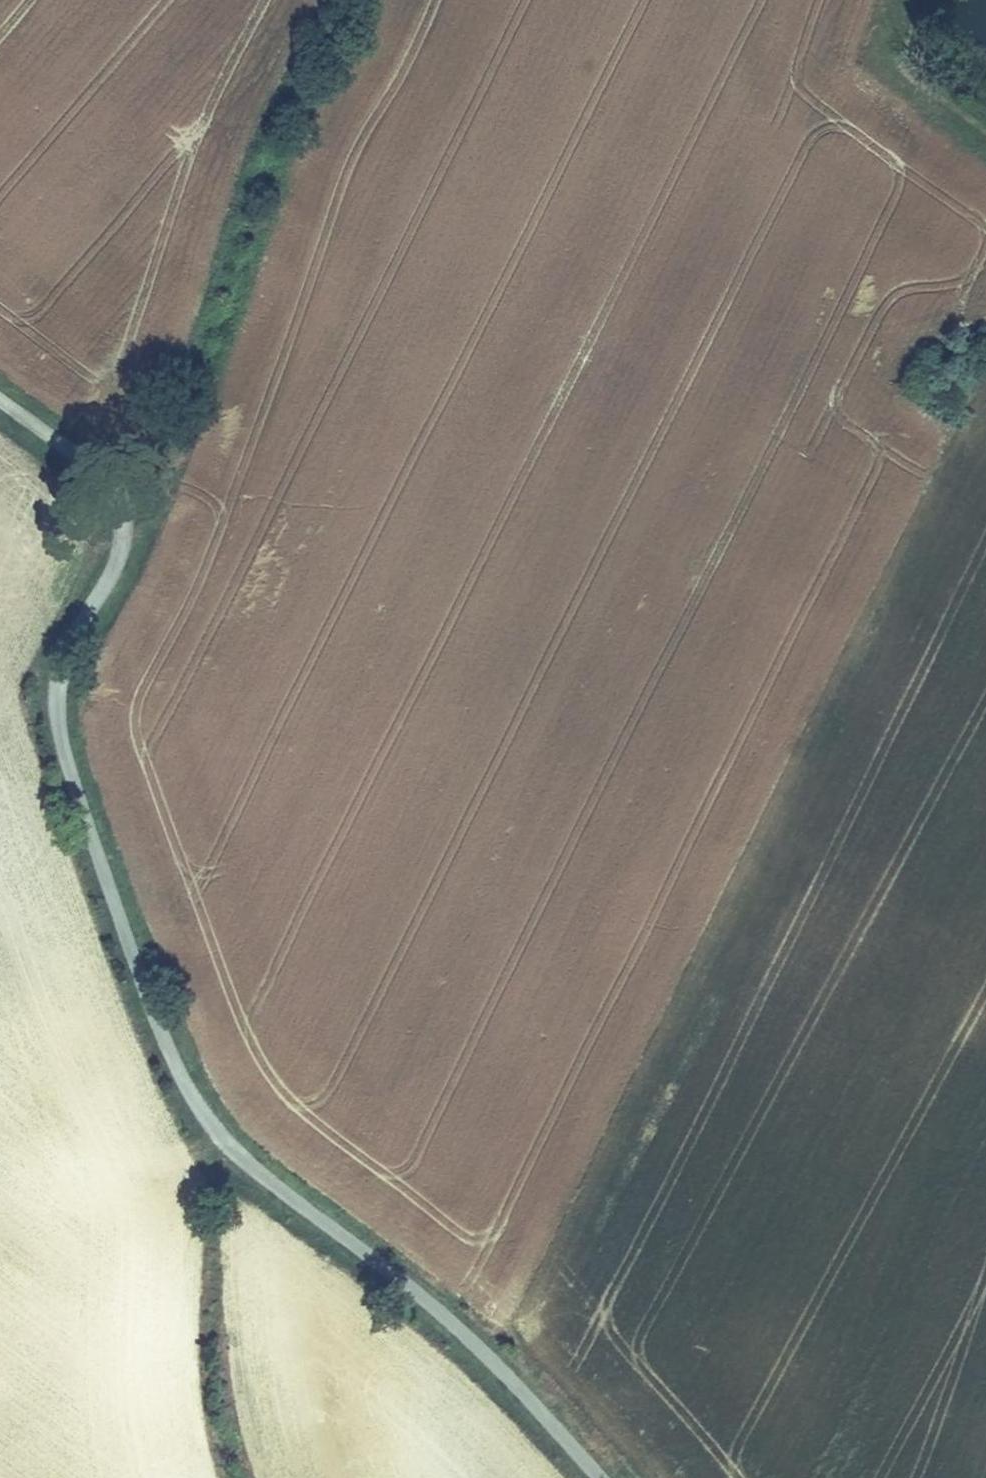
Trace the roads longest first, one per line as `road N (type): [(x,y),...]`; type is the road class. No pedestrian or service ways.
road 1 (unclassified): [(0,397),(130,495),(107,569),(52,669),(66,752),(204,1107),(490,1353),(604,1477)]

